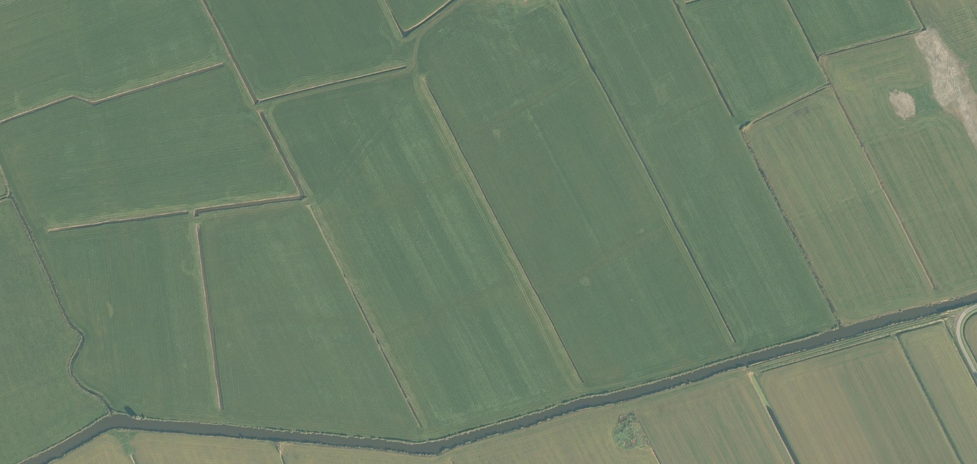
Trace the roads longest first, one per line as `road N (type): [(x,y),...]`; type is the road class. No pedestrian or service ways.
road 1 (track): [(960,320),(947,316),(443,459)]

